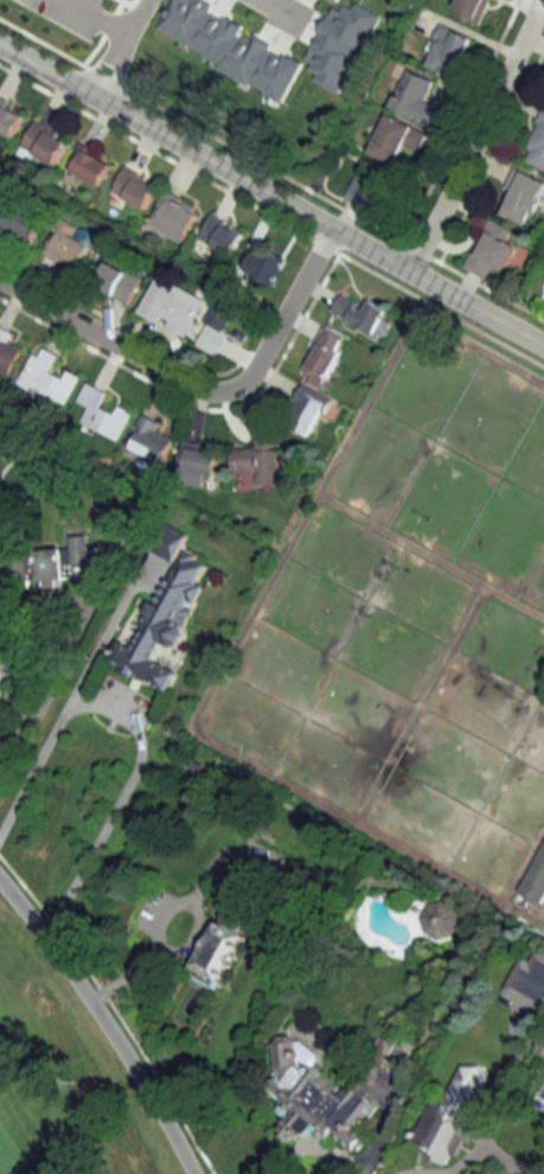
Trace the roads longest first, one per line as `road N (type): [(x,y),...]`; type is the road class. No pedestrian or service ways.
road 1 (tertiary): [(543,347),(0,46)]
road 2 (residential): [(332,229),(245,382),(231,391),(196,389),(0,281)]
road 3 (residential): [(190,1173),(109,1032),(0,884)]
road 4 (residential): [(409,273),(543,0)]

